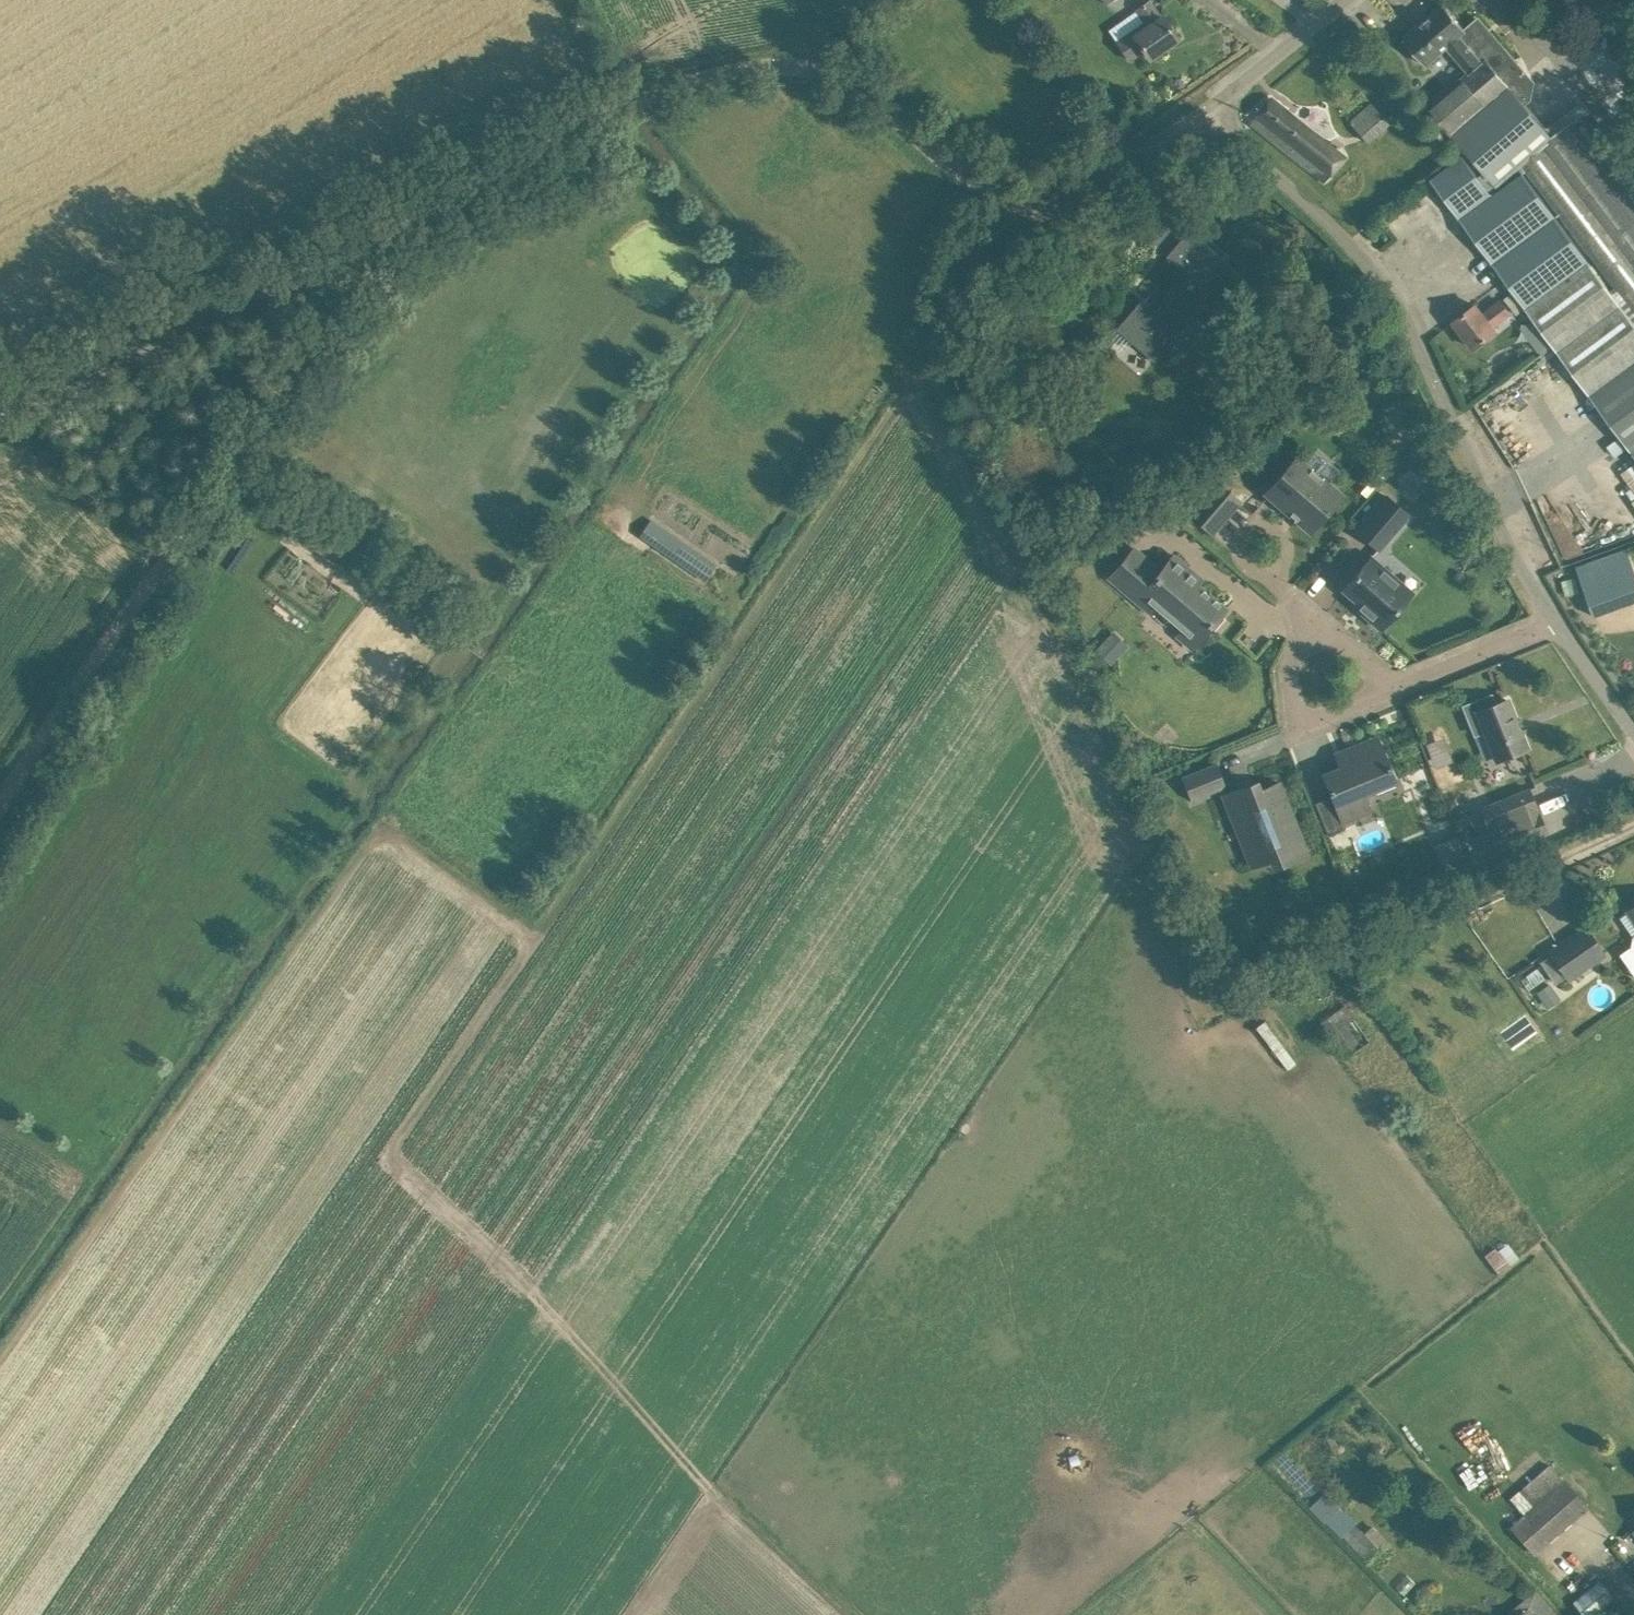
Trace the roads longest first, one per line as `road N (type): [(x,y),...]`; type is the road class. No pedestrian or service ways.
road 1 (unclassified): [(0,436),(353,262),(648,101),(746,73),(787,65),(846,78),(1001,197),(1061,203),(1215,102)]
road 2 (track): [(0,813),(331,302),(335,268)]
road 3 (unclassified): [(1560,620),(1479,477),(1427,324),(1215,102)]
road 4 (residential): [(1390,689),(1298,723),(1289,672),(1319,628)]
road 5 (residential): [(1560,620),(1390,689)]
road 6 (unclassified): [(1215,102),(1346,0)]
road 7 (unclassified): [(1633,734),(1560,620)]

